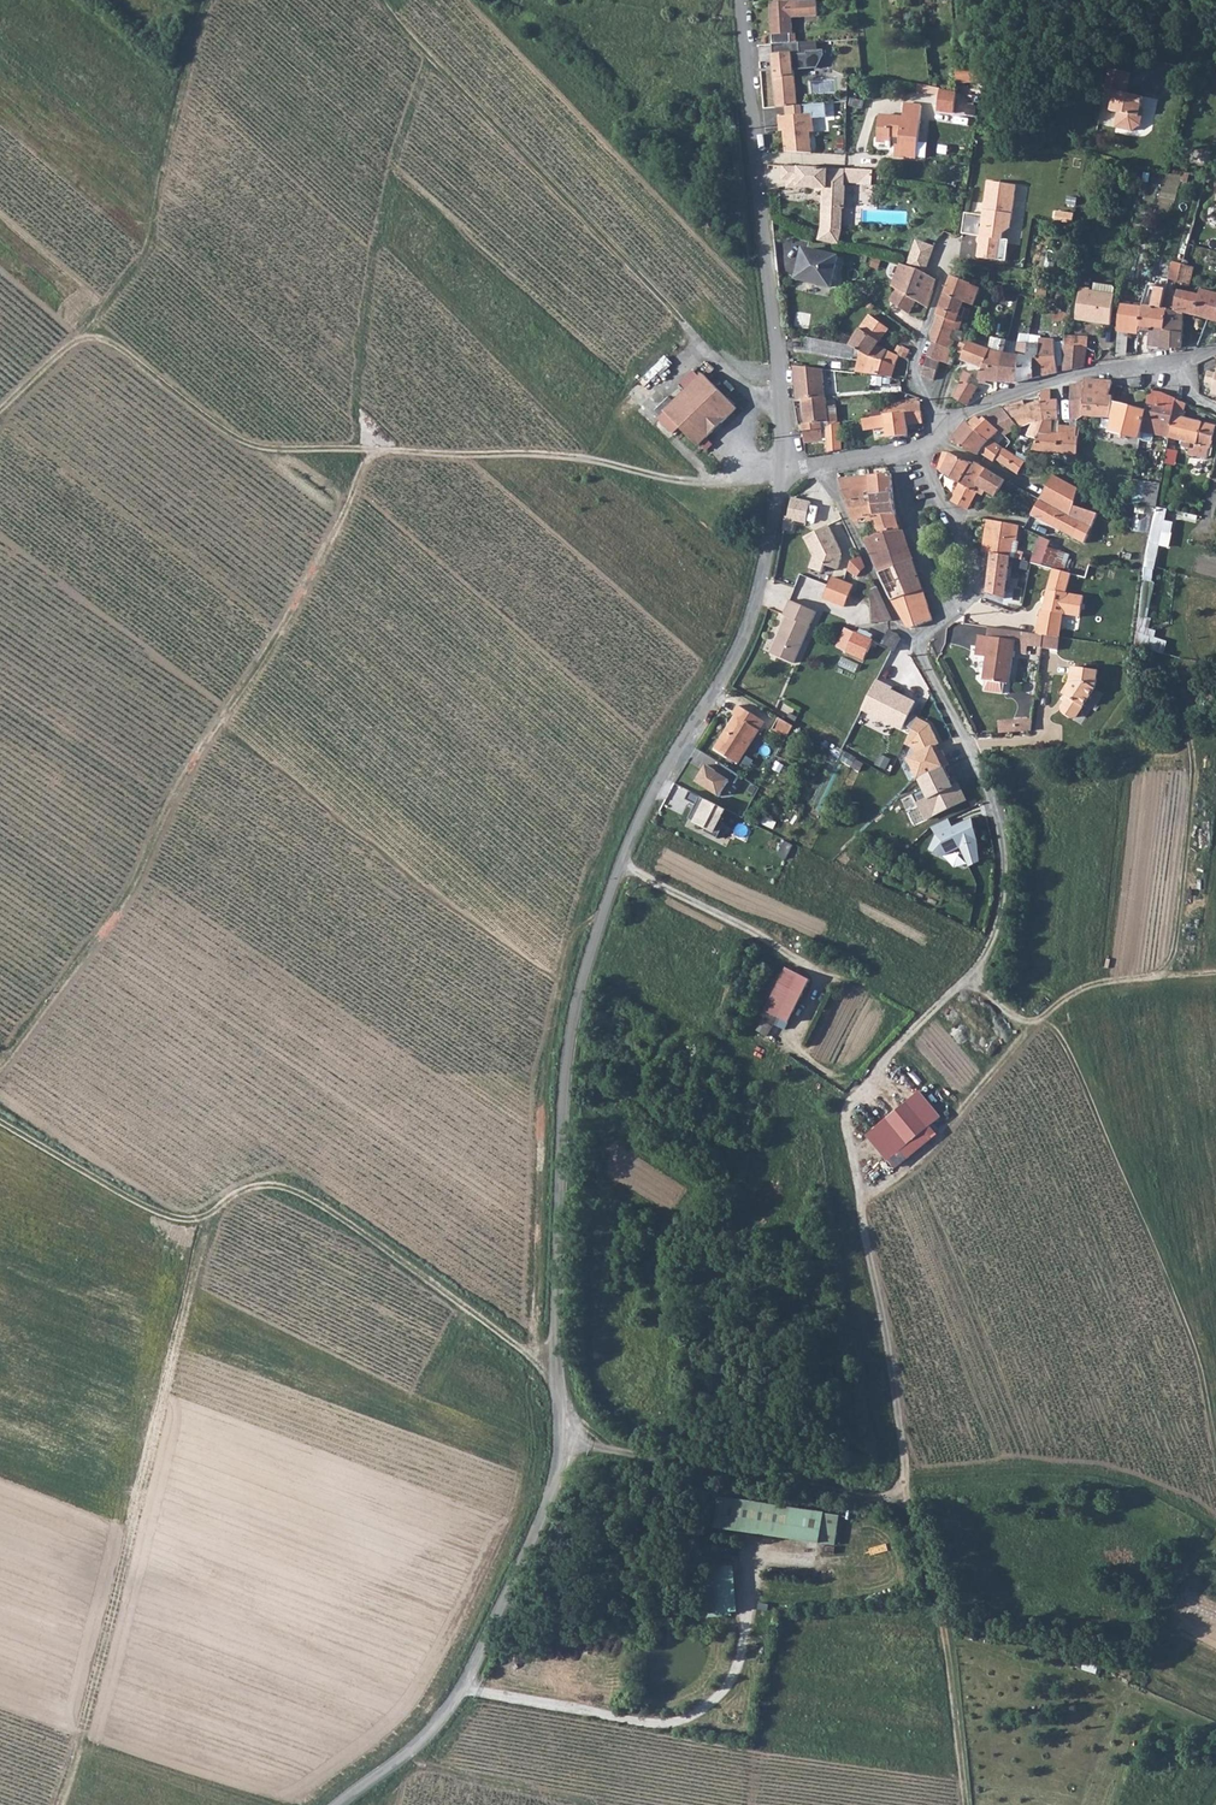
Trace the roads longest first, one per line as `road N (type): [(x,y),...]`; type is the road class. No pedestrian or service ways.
road 1 (unclassified): [(342,1804),(420,1744),(456,1703),(514,1593),(552,1493),(562,1443),(554,1369),(571,1036),(608,908),(657,789)]
road 2 (track): [(967,738),(997,806),(1008,861),(1002,923),(972,986),(851,1100),(860,1214),(905,1498)]
road 3 (track): [(0,1072),(107,934),(377,453)]
road 4 (track): [(562,1443),(882,1502),(905,1498),(944,1621),(968,1804)]
road 5 (track): [(0,1125),(140,1207),(186,1221),(220,1215),(258,1185),(282,1187),(554,1369)]
road 6 (track): [(446,1716),(427,1698),(130,1564),(119,1534),(0,1495)]
road 7 (track): [(374,0),(701,346)]
road 8 (residential): [(741,0),(787,465)]
road 9 (track): [(377,453),(275,455),(242,444),(121,352),(97,343),(73,349),(0,417)]
road 10 (track): [(787,465),(707,483),(572,456),(377,453)]
road 11 (residential): [(915,450),(977,564),(977,602),(946,626),(895,454)]
road 12 (track): [(97,343),(98,316),(145,256),(208,0)]
road 13 (residential): [(787,465),(736,650),(657,789)]
road 14 (residential): [(822,468),(967,738)]
road 15 (residential): [(1215,353),(1026,389),(946,429)]
road 16 (track): [(972,986),(1033,1026),(1061,1002),(1114,980),(1215,975)]
road 17 (track): [(860,1214),(964,1113),(1033,1026)]
road 18 (track): [(1164,978),(1176,953),(1196,753)]
road 19 (residential): [(946,429),(916,362),(943,281)]

